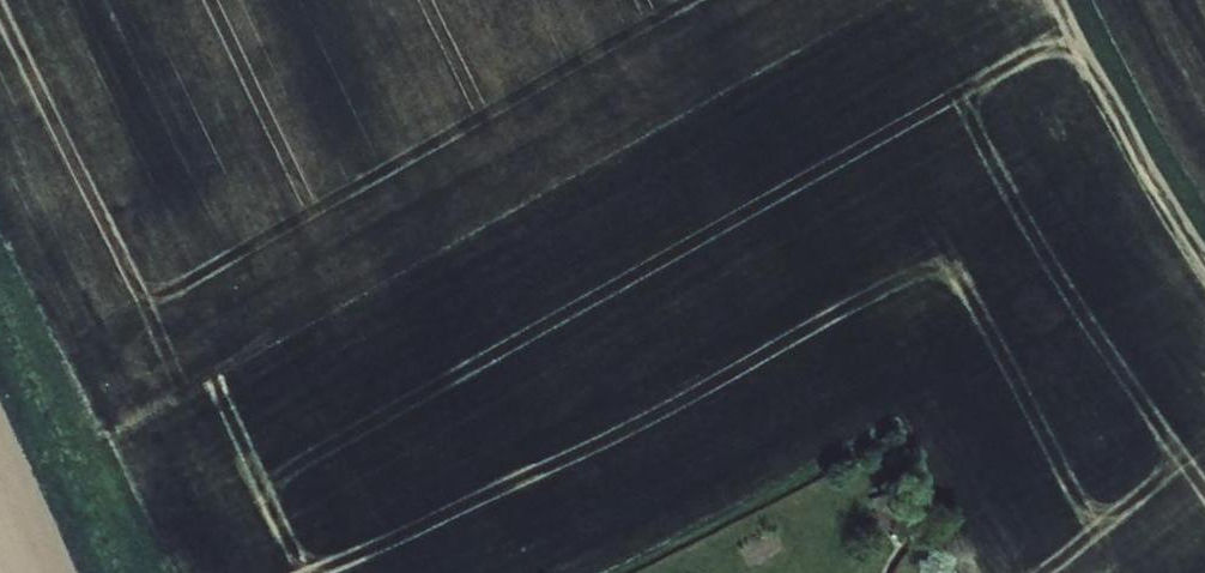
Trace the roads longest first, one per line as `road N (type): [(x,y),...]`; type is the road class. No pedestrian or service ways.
road 1 (track): [(1204,256),(1109,117),(1052,0)]

